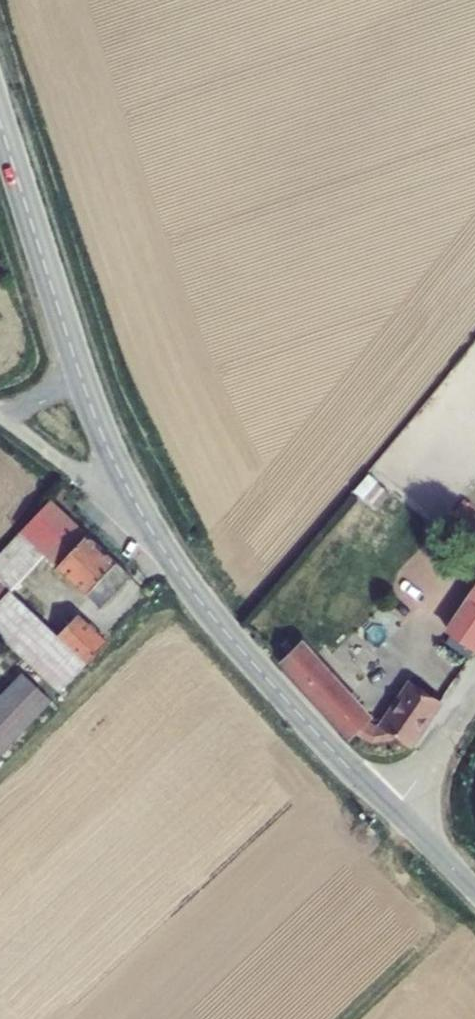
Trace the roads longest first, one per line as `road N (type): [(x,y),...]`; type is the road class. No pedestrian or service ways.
road 1 (tertiary): [(399,812),(293,709),(202,604),(120,475)]
road 2 (tertiary): [(120,475),(85,389),(0,118)]
road 3 (unclassified): [(120,475),(84,476),(0,417)]
road 4 (unclassified): [(474,698),(399,812)]

